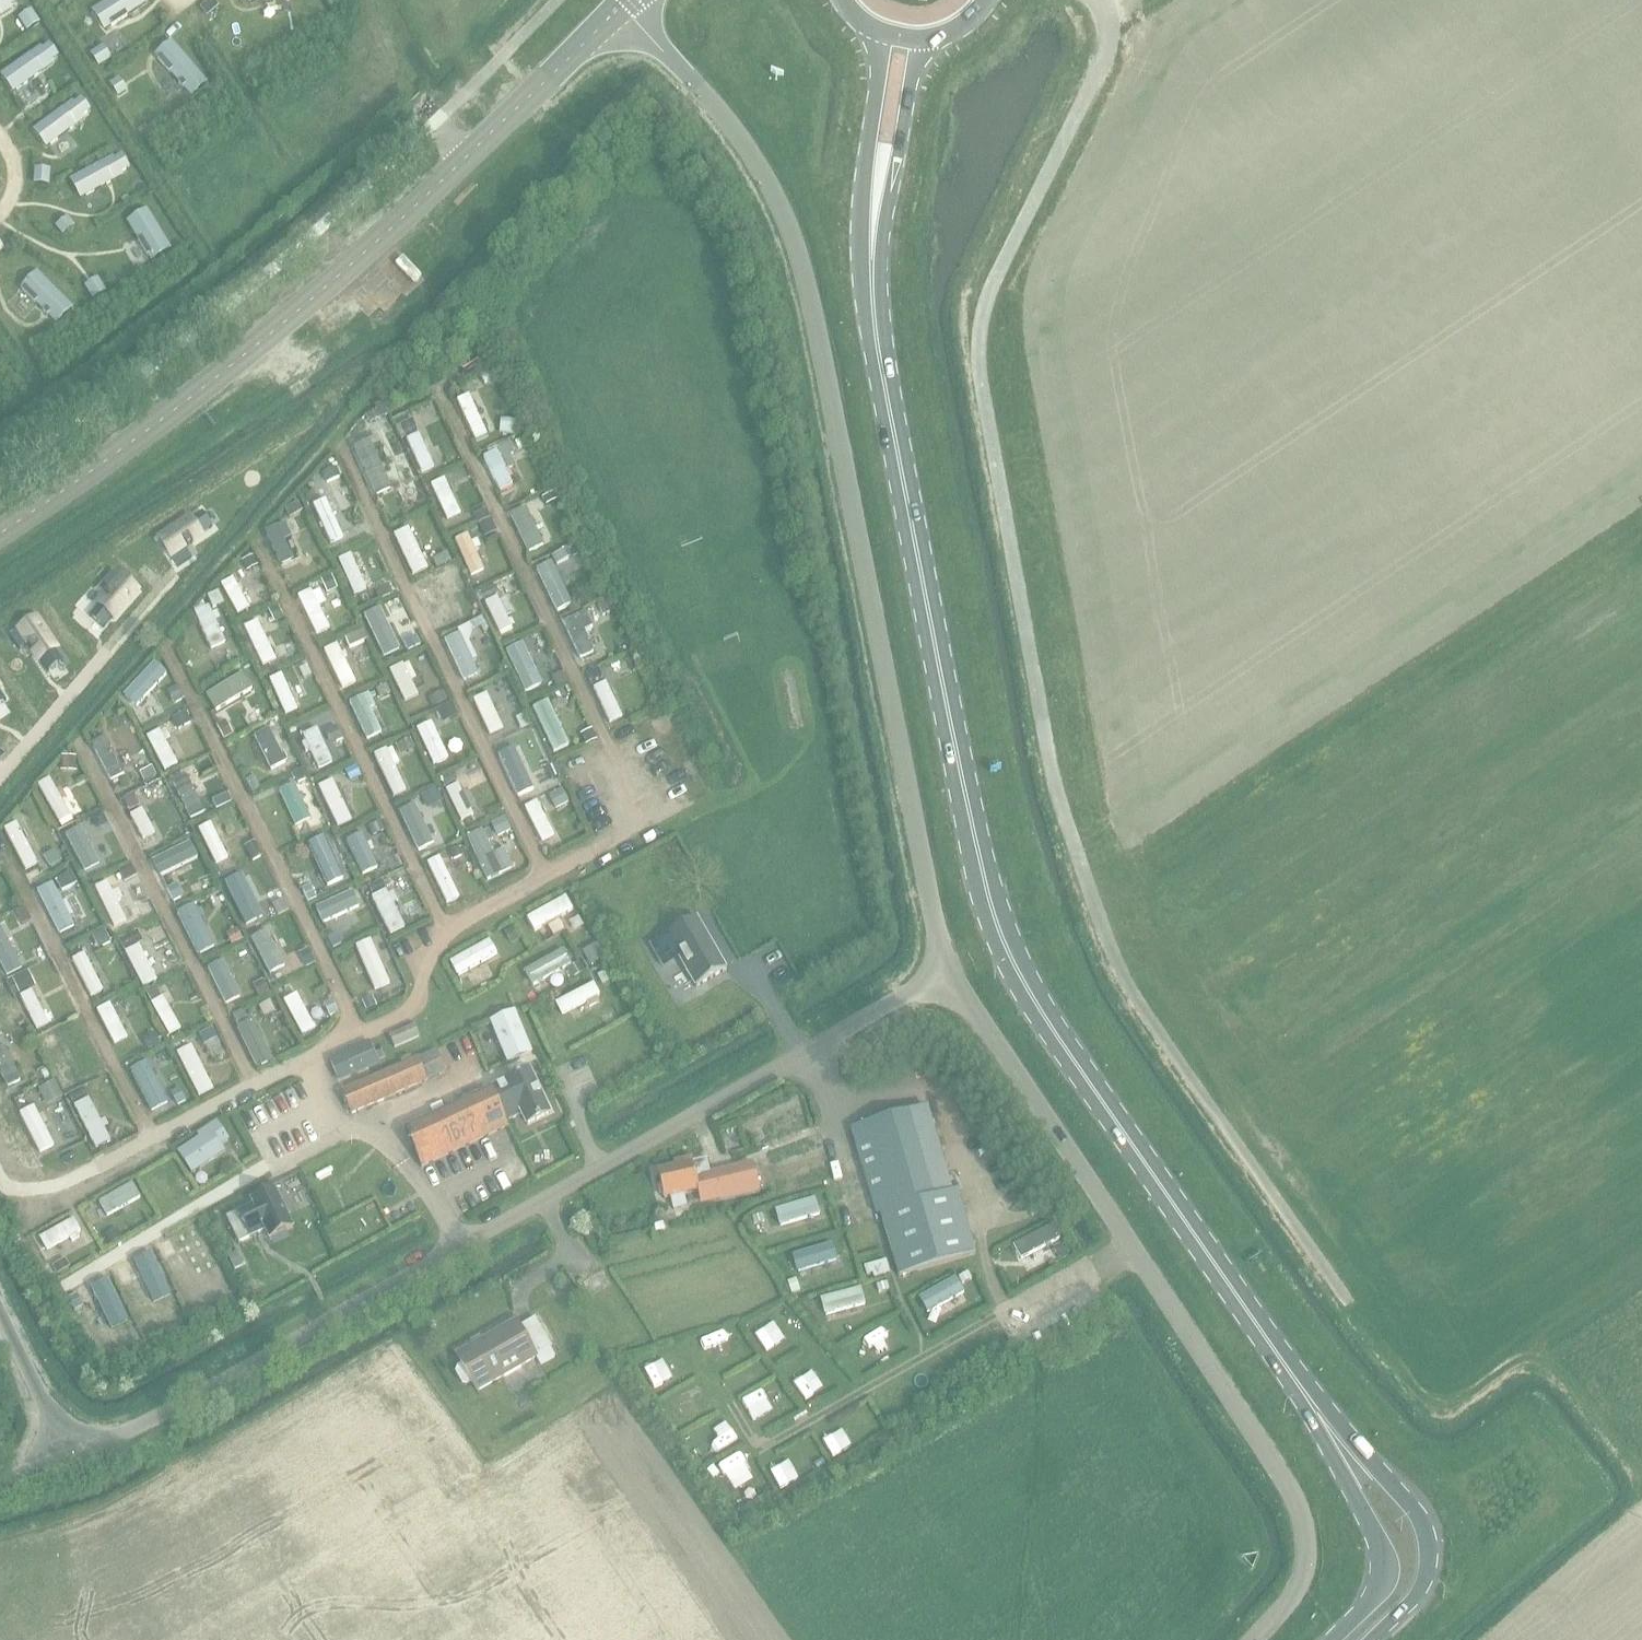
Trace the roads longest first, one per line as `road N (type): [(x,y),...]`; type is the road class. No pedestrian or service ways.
road 1 (unclassified): [(1098,0),(1108,38),(1103,60),(999,269),(983,320),(982,384),(1042,727),(1064,818),(1129,987),(1346,1300)]
road 2 (primary): [(871,262),(894,439),(987,893),(1004,943),(1040,1010),(1301,1390)]
road 3 (unclassified): [(620,4),(716,106),(791,234),(946,969)]
road 4 (unclassified): [(946,969),(466,1245),(68,1456)]
road 5 (tertiary): [(0,531),(262,339),(407,213),(620,4)]
road 6 (unclassified): [(946,969),(1295,1504),(1305,1561),(1296,1591),(1255,1639)]
road 7 (track): [(730,1403),(759,1449),(990,1318),(1017,1320)]
road 8 (primary): [(1370,1639),(1414,1596),(1426,1574),(1427,1543),(1415,1511),(1301,1390)]
road 9 (primary): [(1301,1390),(1383,1556),(1376,1591),(1328,1639)]
road 10 (primary): [(874,30),(871,262)]
road 11 (primary): [(871,262),(909,84),(927,39)]
road 12 (track): [(466,156),(379,51),(361,0)]
road 13 (unclassified): [(68,1456),(0,1316)]

